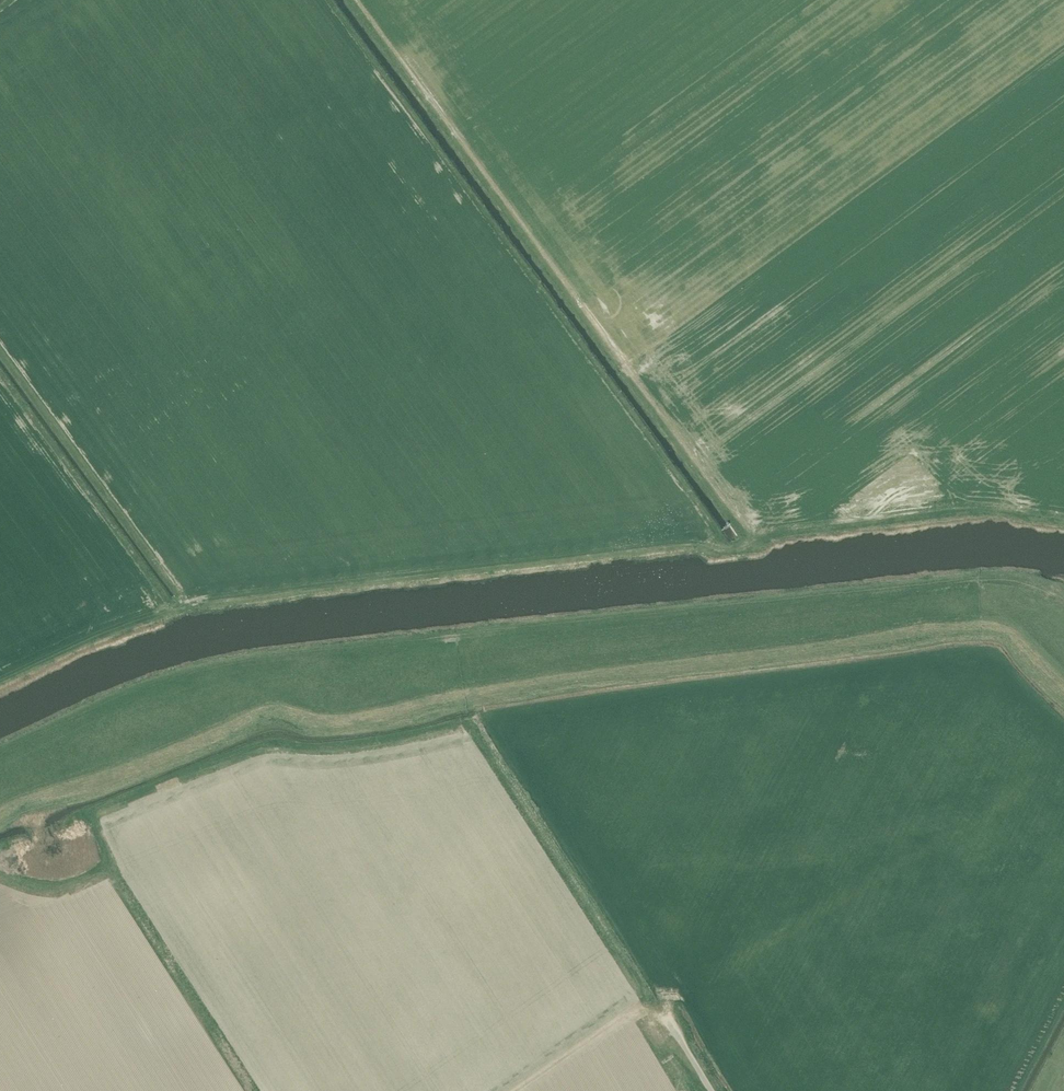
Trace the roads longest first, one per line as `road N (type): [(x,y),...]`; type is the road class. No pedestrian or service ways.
road 1 (track): [(668,1015),(668,1000),(686,981),(1063,768)]
road 2 (track): [(668,1015),(640,1005),(605,1019),(500,1090)]

